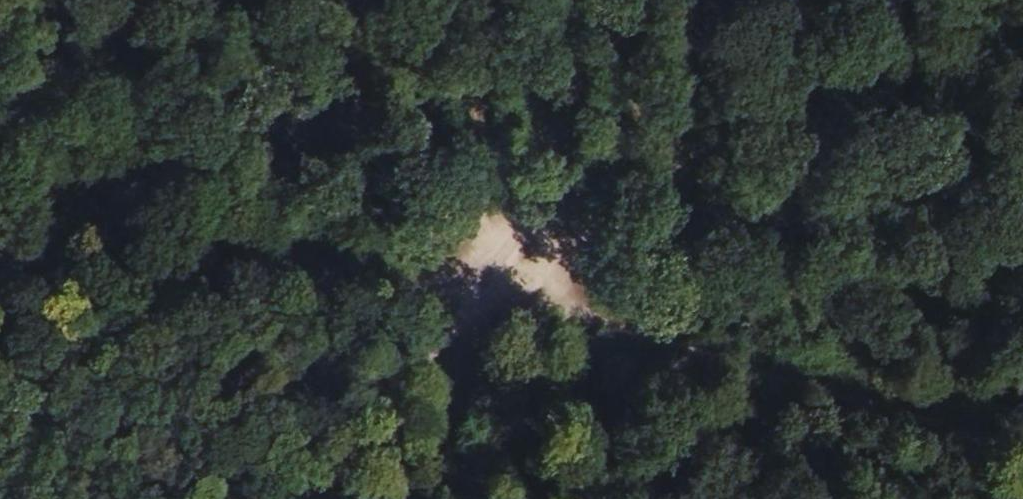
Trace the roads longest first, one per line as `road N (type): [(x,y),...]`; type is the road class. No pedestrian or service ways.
road 1 (track): [(950,0),(490,274)]
road 2 (track): [(0,261),(490,274)]
road 3 (track): [(586,498),(575,358),(490,274)]

